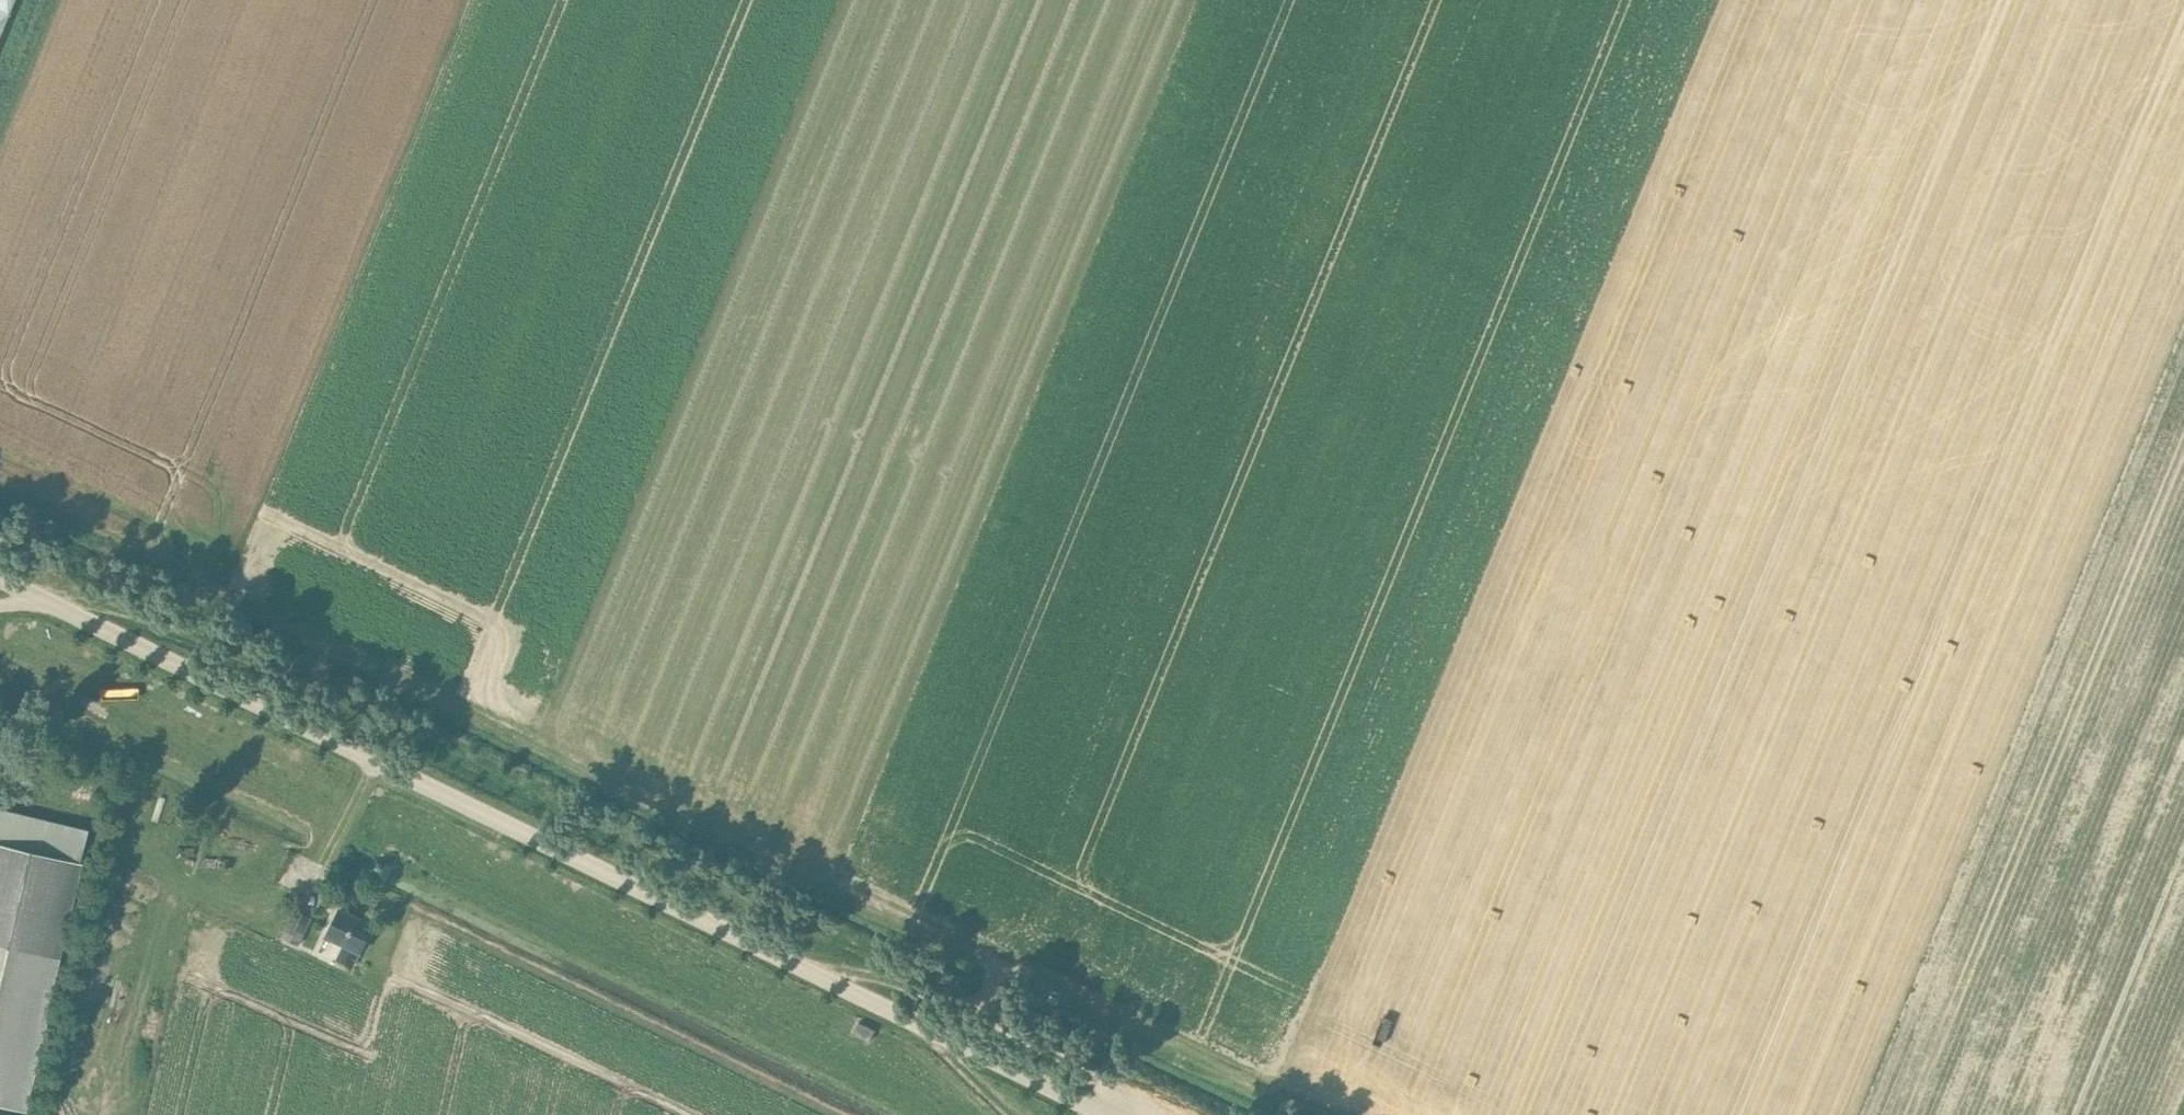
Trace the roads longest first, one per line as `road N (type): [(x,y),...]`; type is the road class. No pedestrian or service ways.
road 1 (unclassified): [(1105,1114),(0,580)]
road 2 (track): [(812,973),(881,978),(1004,1027),(1088,1073),(1113,1114)]
road 3 (track): [(45,602),(175,620),(200,597),(206,547)]

